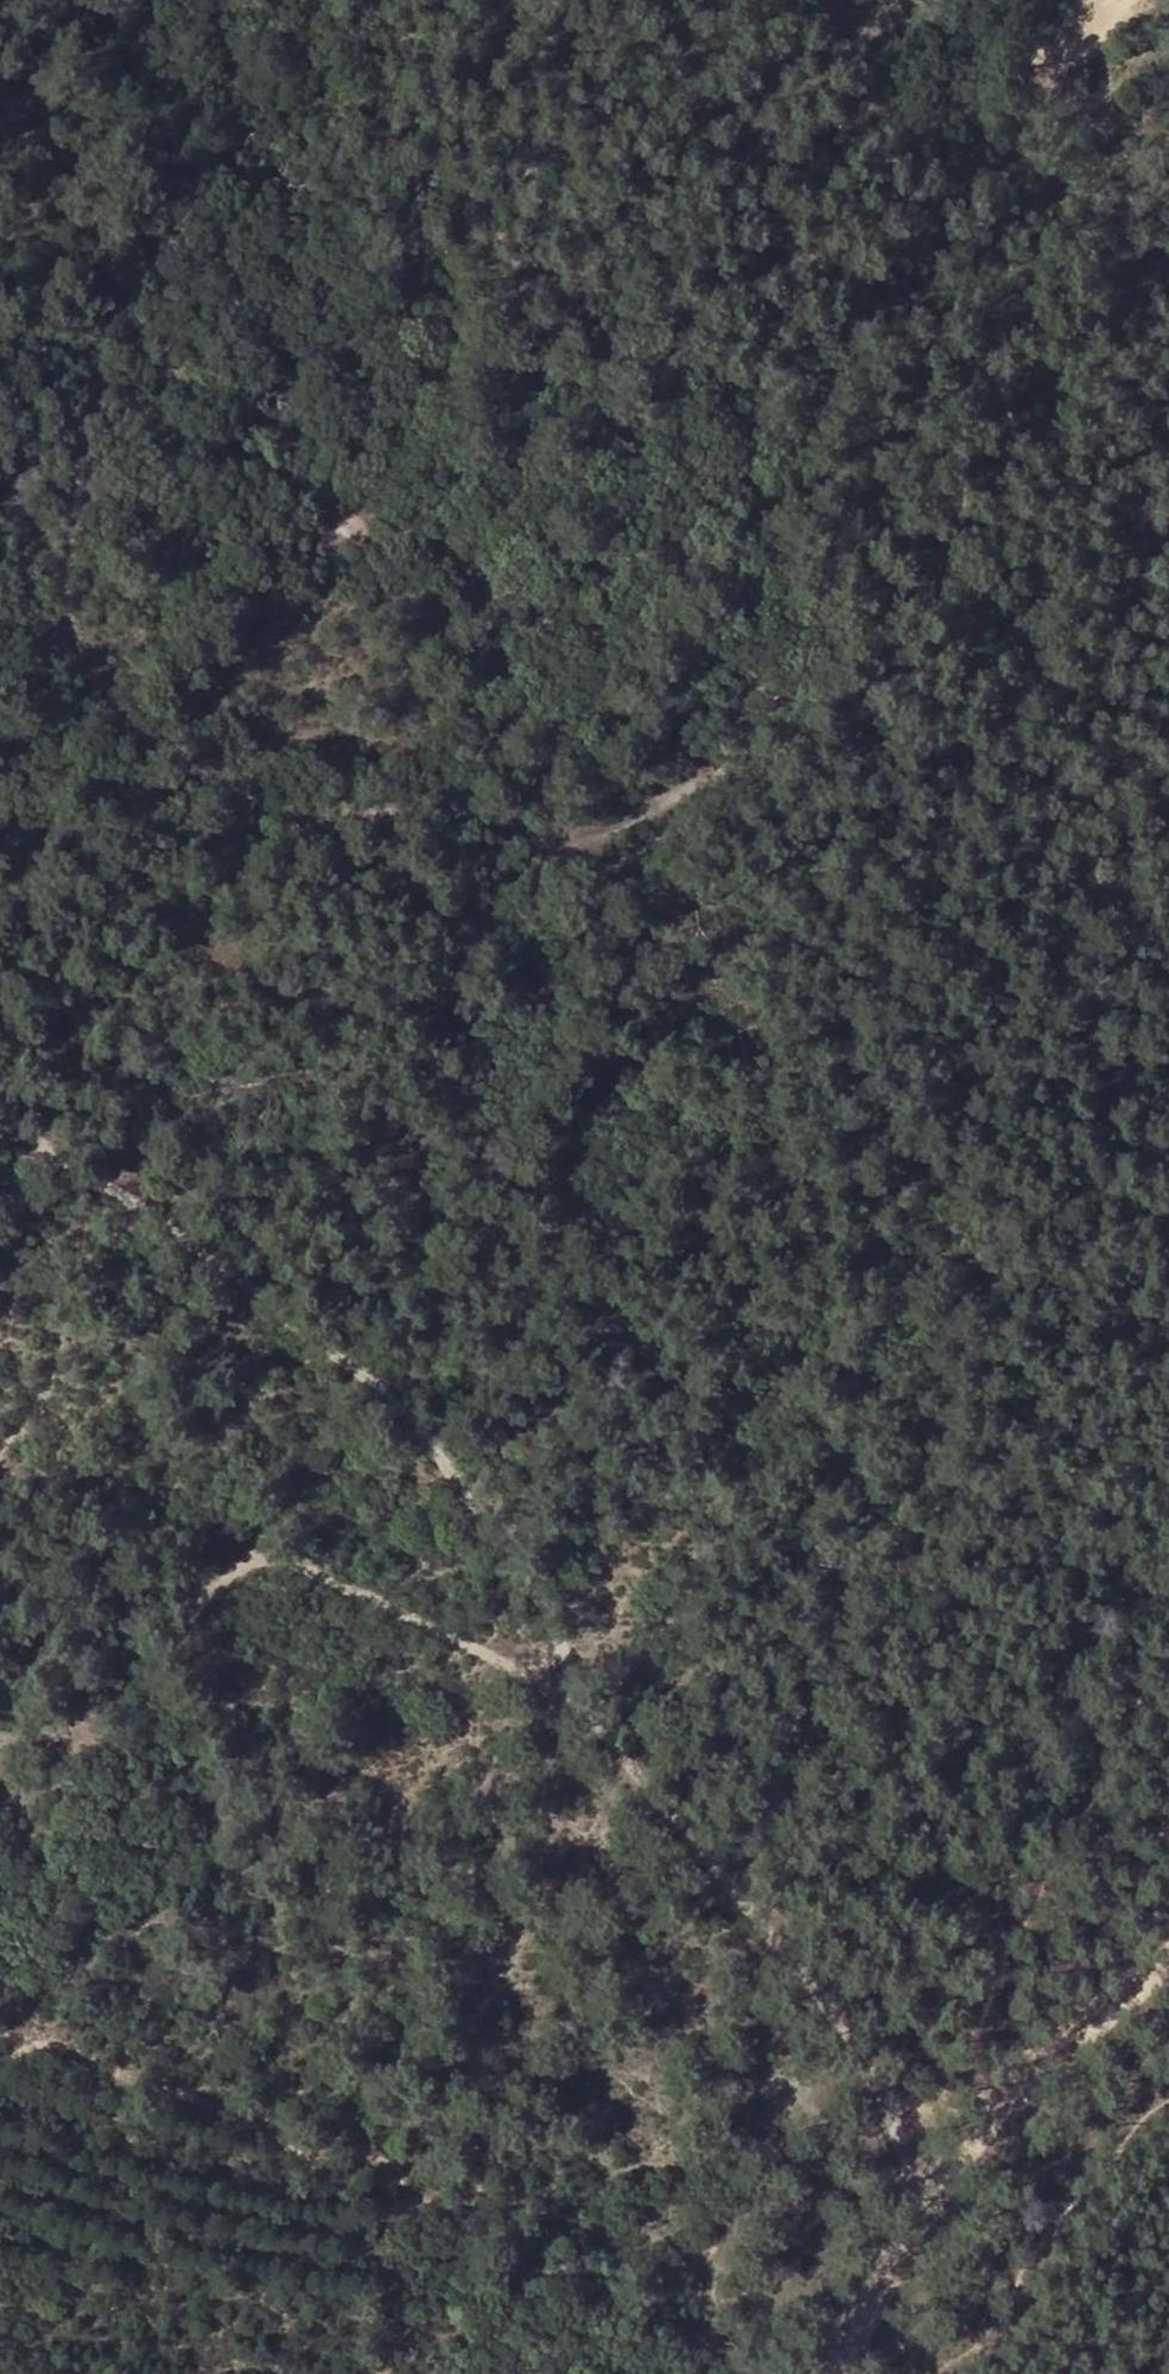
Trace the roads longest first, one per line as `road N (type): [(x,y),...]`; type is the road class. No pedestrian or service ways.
road 1 (track): [(1168,1928),(978,2126),(886,2338),(856,2373)]

